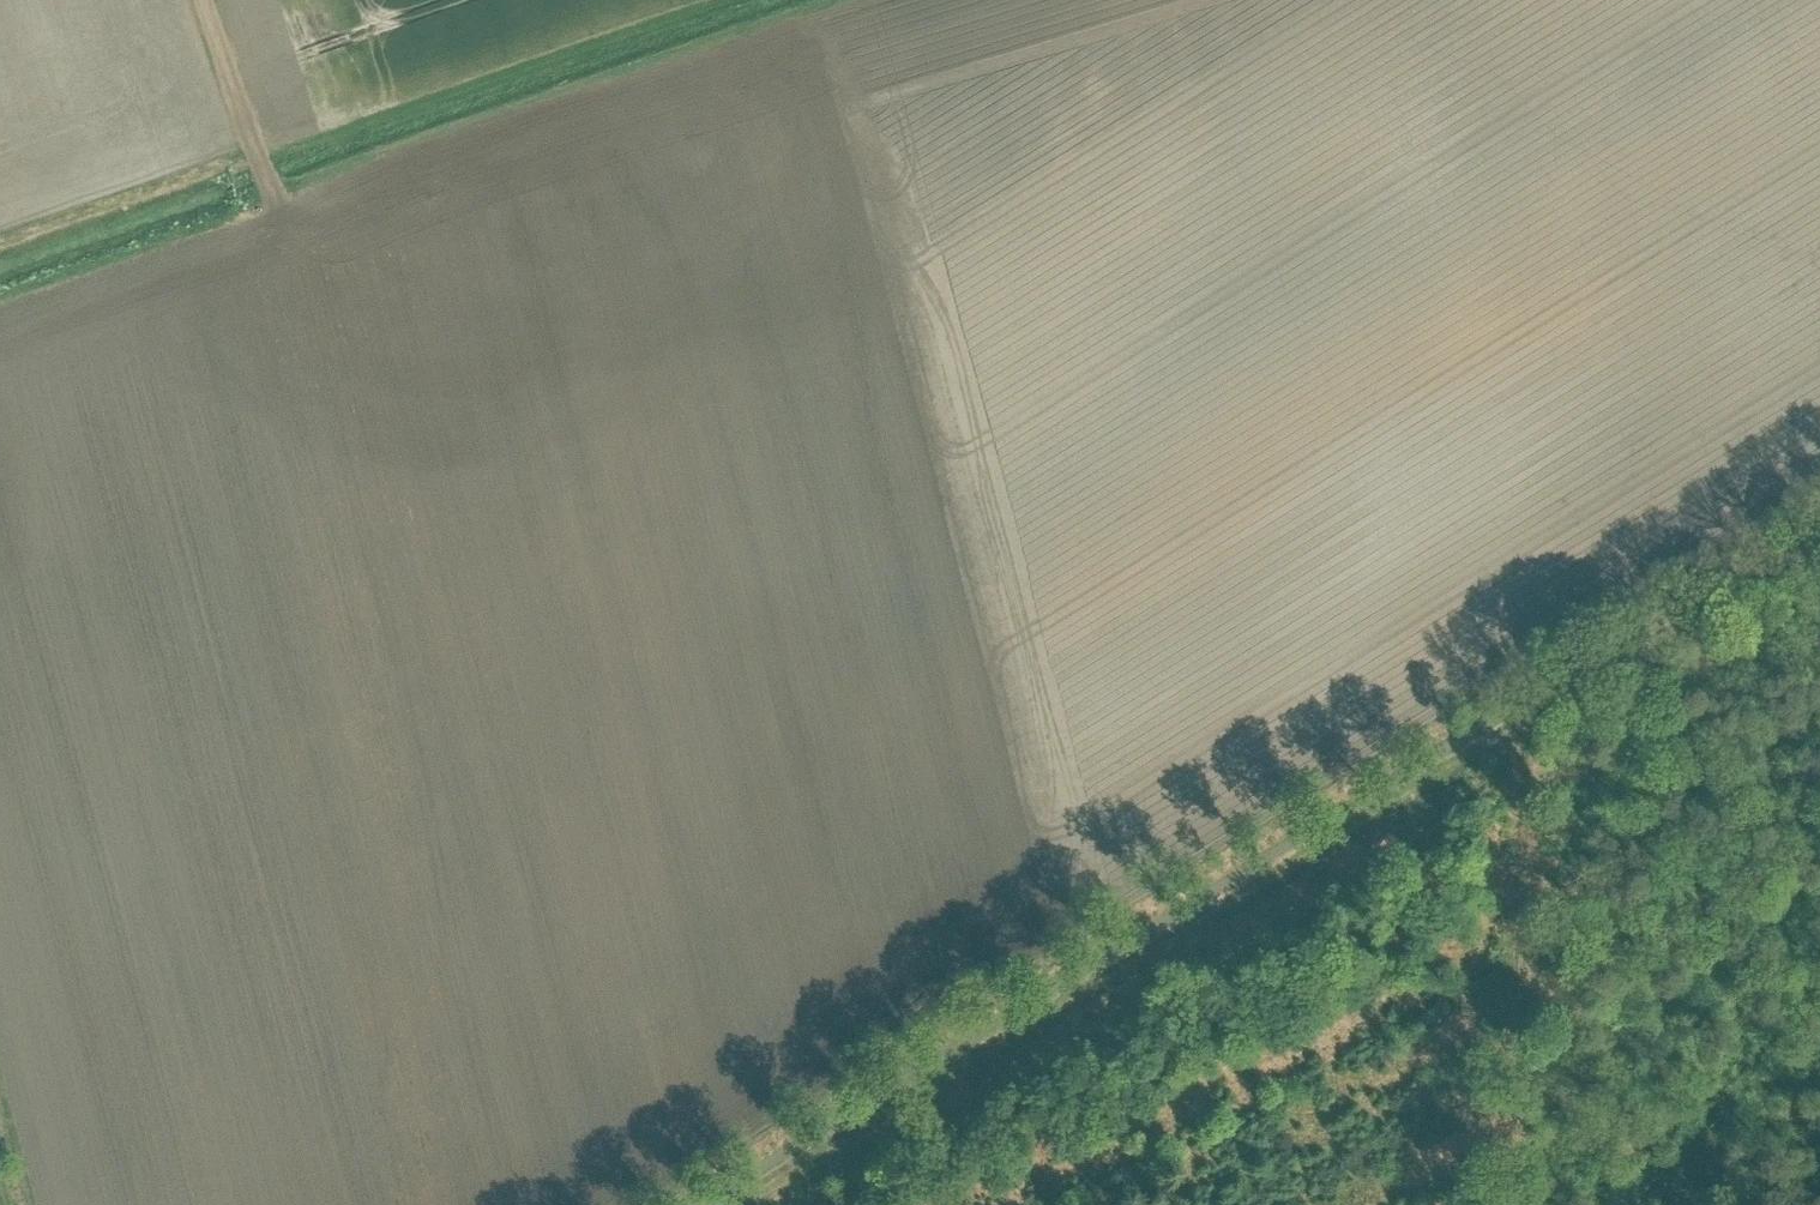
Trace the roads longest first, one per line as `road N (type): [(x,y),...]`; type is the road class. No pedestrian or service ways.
road 1 (track): [(719,1204),(1819,533)]
road 2 (track): [(1518,1204),(1524,704)]
road 3 (track): [(217,0),(284,191)]

